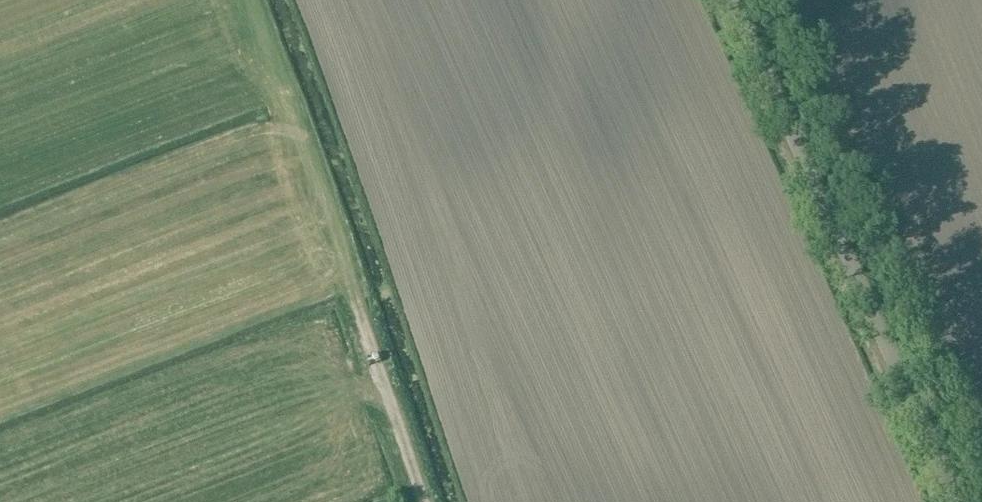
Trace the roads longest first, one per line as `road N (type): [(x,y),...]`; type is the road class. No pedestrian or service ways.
road 1 (unclassified): [(961,501),(737,0)]
road 2 (track): [(424,501),(351,287)]

